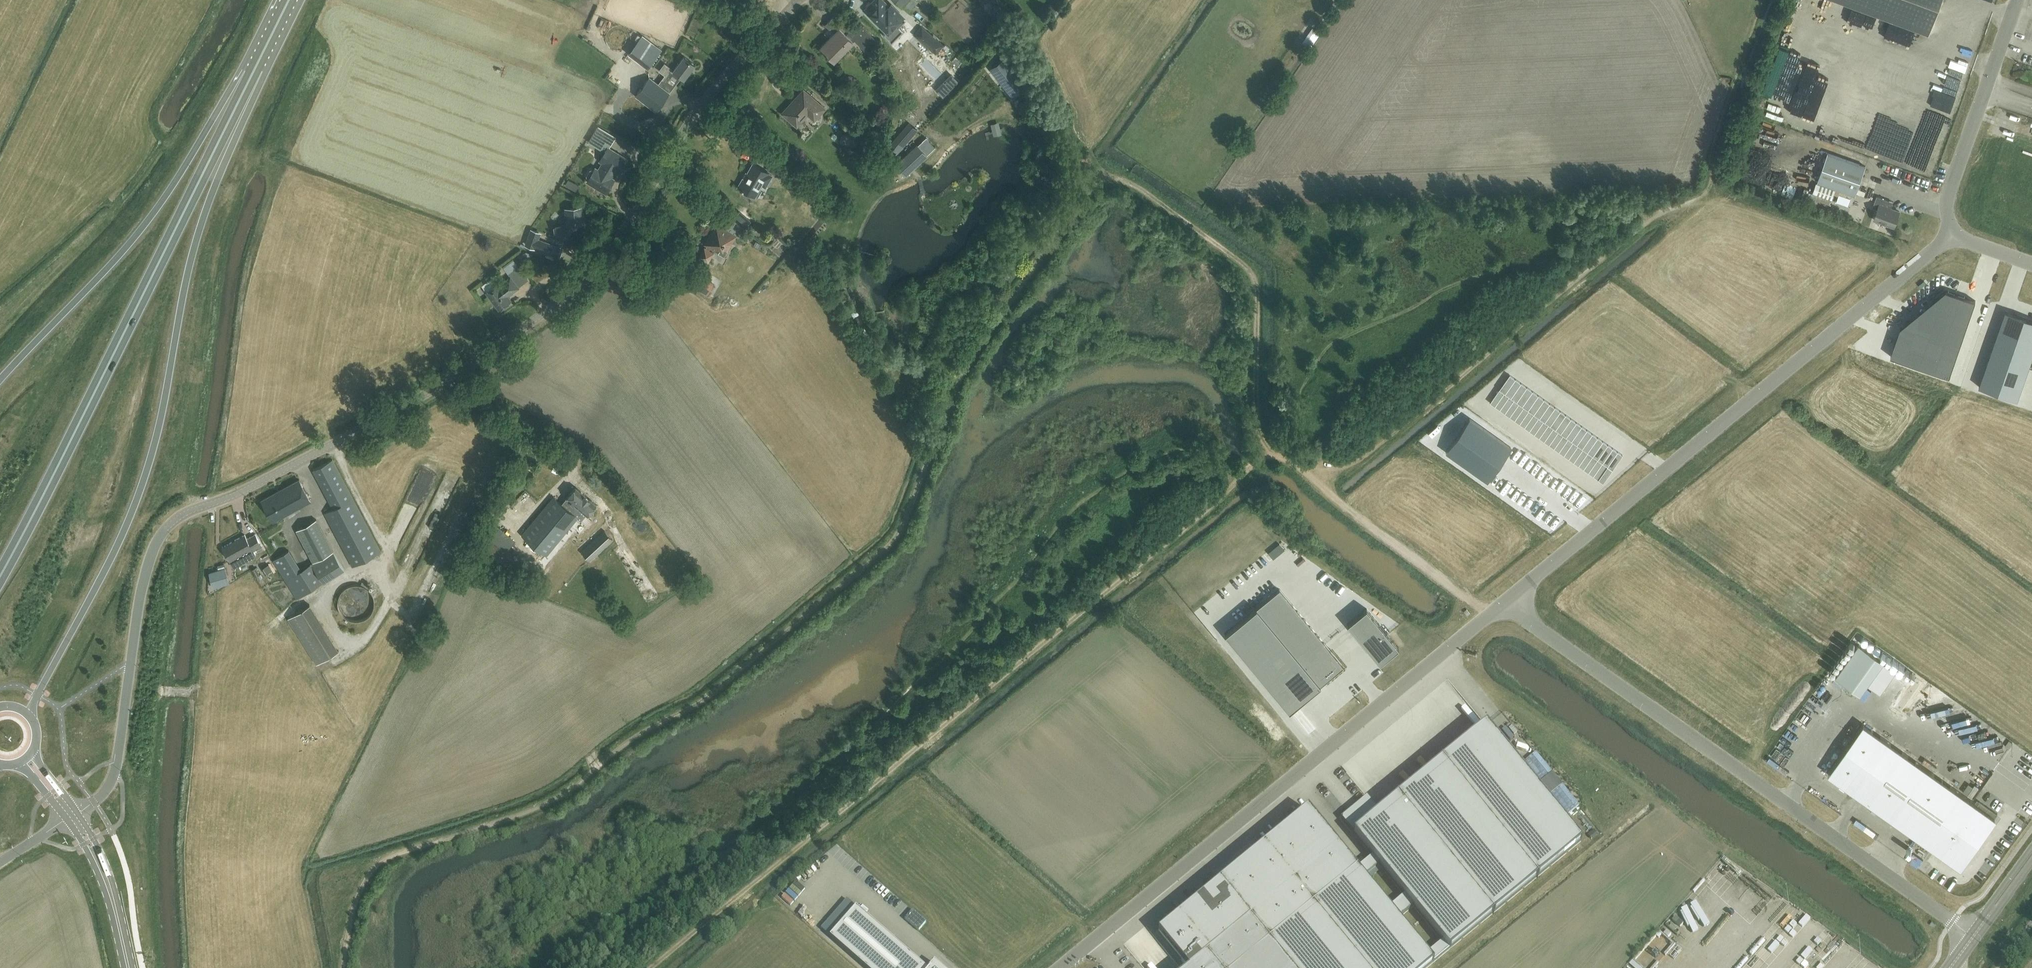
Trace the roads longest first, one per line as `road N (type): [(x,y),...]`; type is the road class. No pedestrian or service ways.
road 1 (unclassified): [(796,0),(710,95),(603,259),(565,295),(448,381),(167,527),(143,579),(112,780),(77,812)]
road 2 (trunk): [(33,721),(35,700),(116,548),(147,469),(185,280),(255,68)]
road 3 (unclassified): [(1952,235),(1505,603)]
road 4 (unclassified): [(1505,603),(1062,967)]
road 5 (unclassified): [(1969,935),(1505,603)]
road 6 (trunk): [(0,577),(253,73)]
road 7 (trunk): [(253,73),(118,256),(0,380)]
road 8 (unclassified): [(1952,235),(1952,187),(2017,0)]

